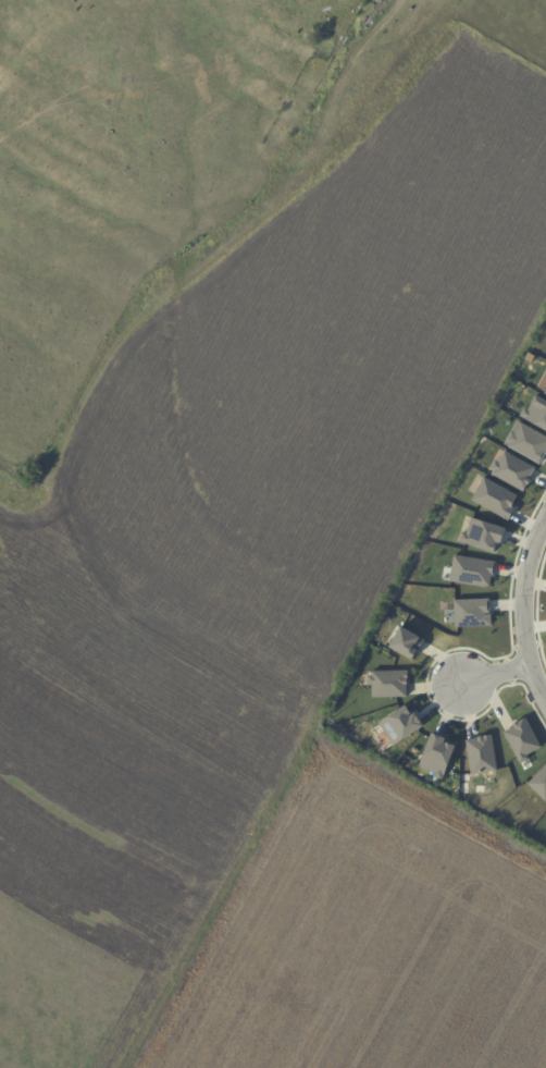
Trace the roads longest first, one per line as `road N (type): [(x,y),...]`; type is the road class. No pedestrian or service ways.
road 1 (residential): [(545,707),(525,625),(528,567),(545,523)]

